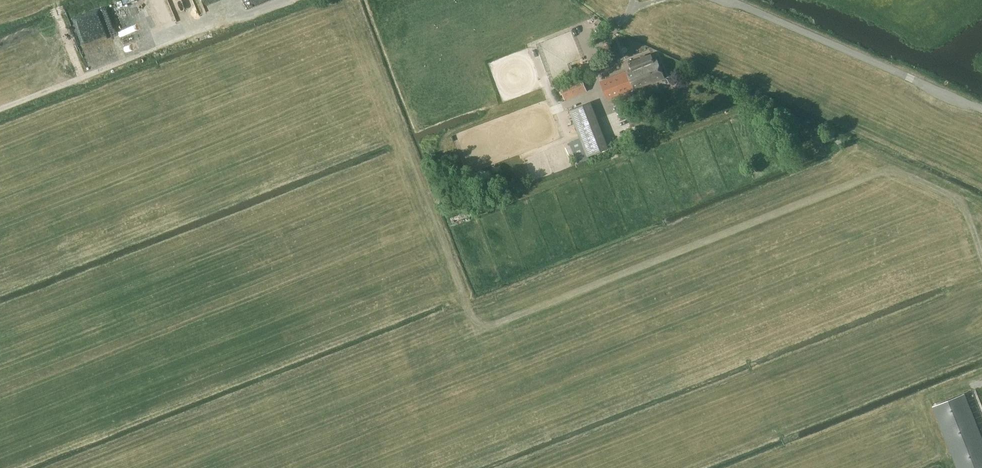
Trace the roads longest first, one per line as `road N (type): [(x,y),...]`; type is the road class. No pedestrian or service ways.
road 1 (track): [(0,111),(288,0)]
road 2 (unclassified): [(981,108),(727,0)]

